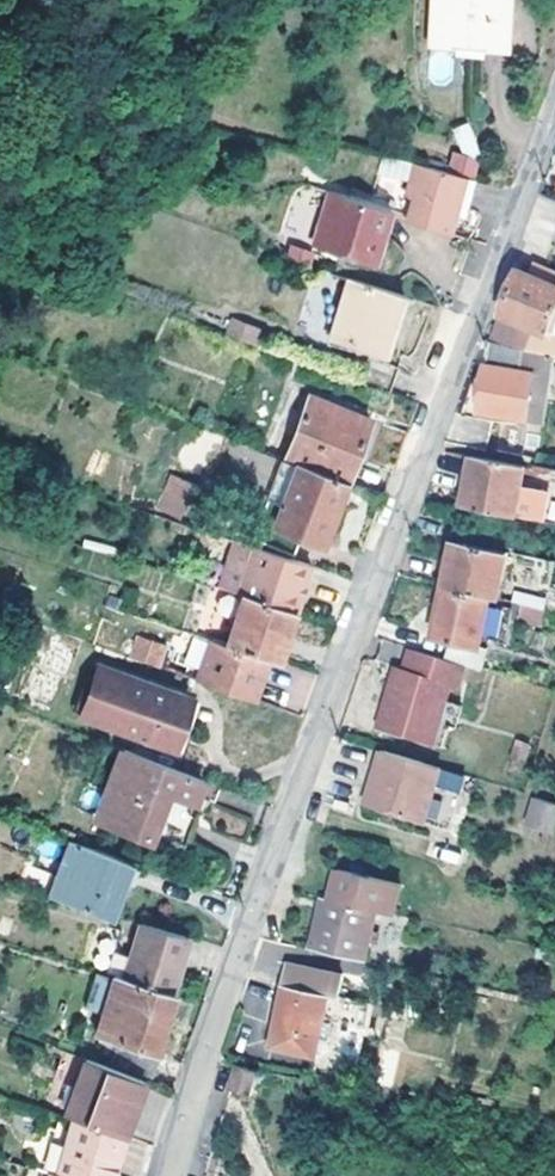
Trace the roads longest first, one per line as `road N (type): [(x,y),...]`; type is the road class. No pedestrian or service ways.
road 1 (residential): [(176,1175),(207,1058),(554,107)]

